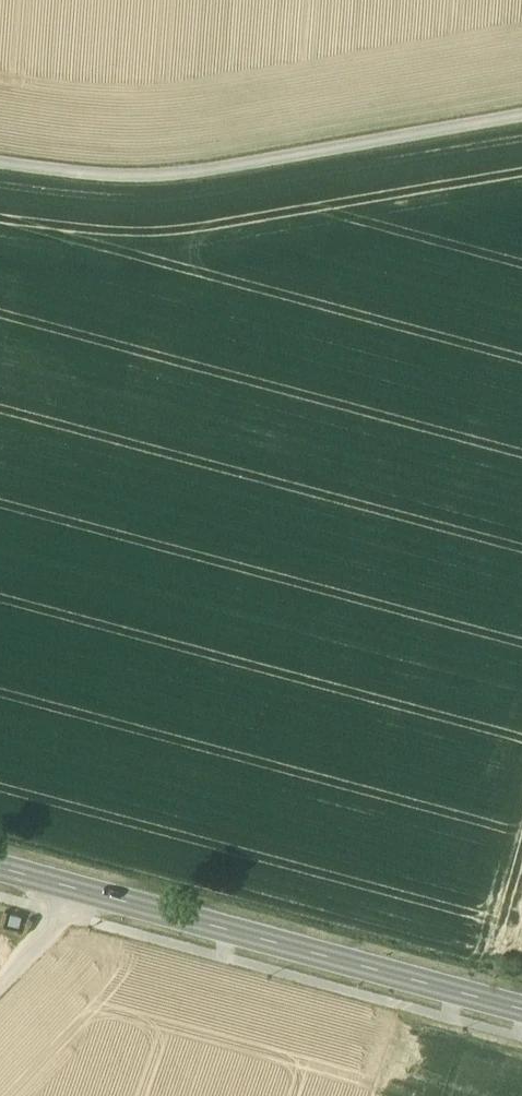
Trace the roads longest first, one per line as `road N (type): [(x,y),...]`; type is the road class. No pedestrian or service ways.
road 1 (secondary): [(0,867),(521,1009)]
road 2 (unclassified): [(521,112),(146,176),(0,159)]
road 3 (track): [(87,891),(0,985)]

